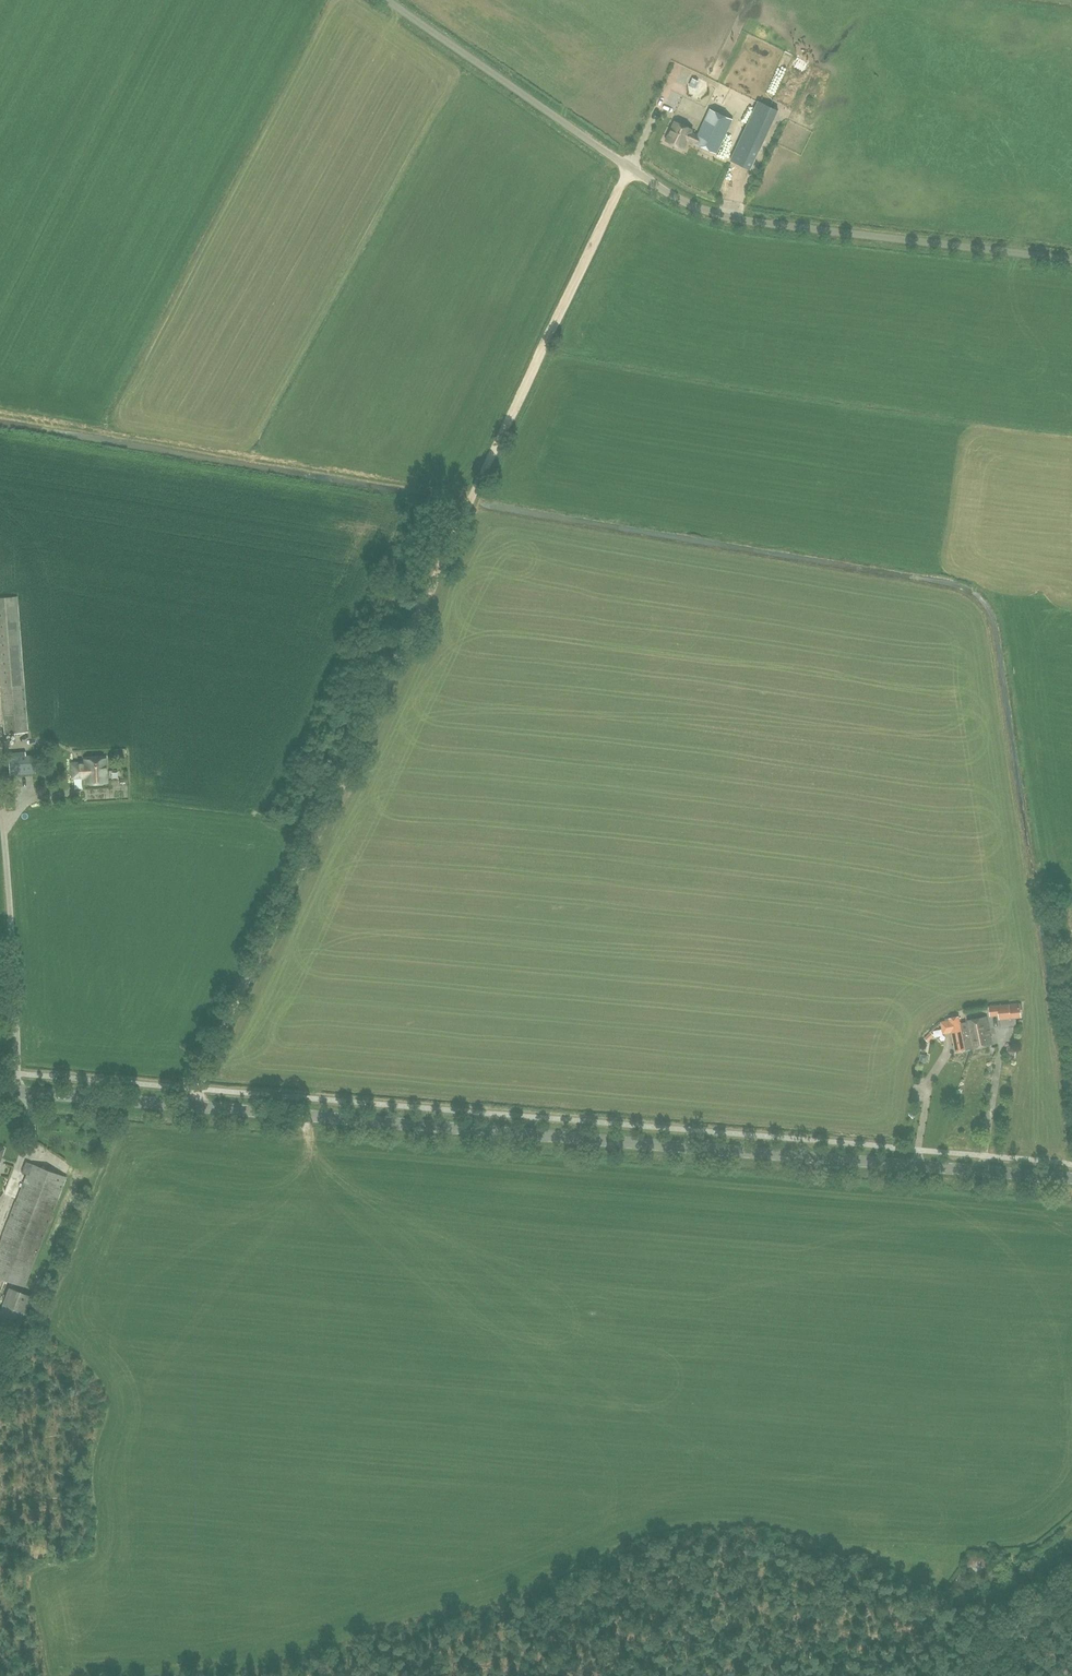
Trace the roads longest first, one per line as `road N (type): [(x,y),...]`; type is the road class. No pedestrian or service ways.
road 1 (tertiary): [(1071,1183),(0,1092)]
road 2 (track): [(630,167),(198,1088)]
road 3 (unclassified): [(1071,259),(713,215),(684,204),(382,0)]
road 4 (track): [(0,1387),(39,1337),(124,1102)]
road 5 (unclassified): [(975,1675),(1071,1590)]

